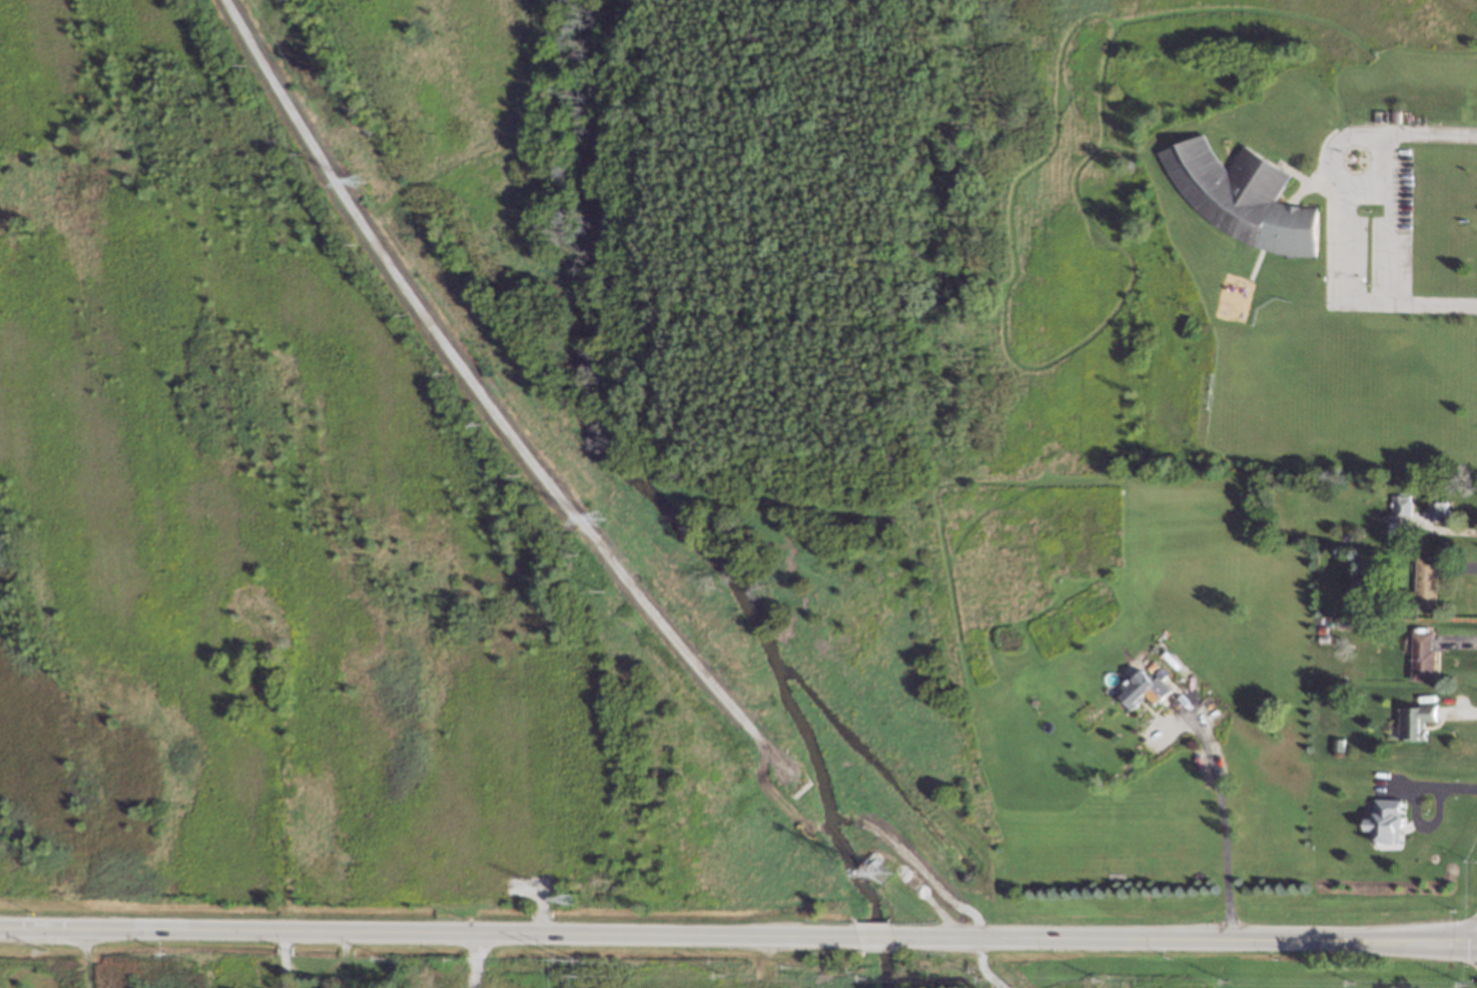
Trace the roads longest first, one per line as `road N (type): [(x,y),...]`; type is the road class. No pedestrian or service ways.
road 1 (tertiary): [(0,932),(853,936)]
road 2 (tertiary): [(894,936),(1476,942)]

